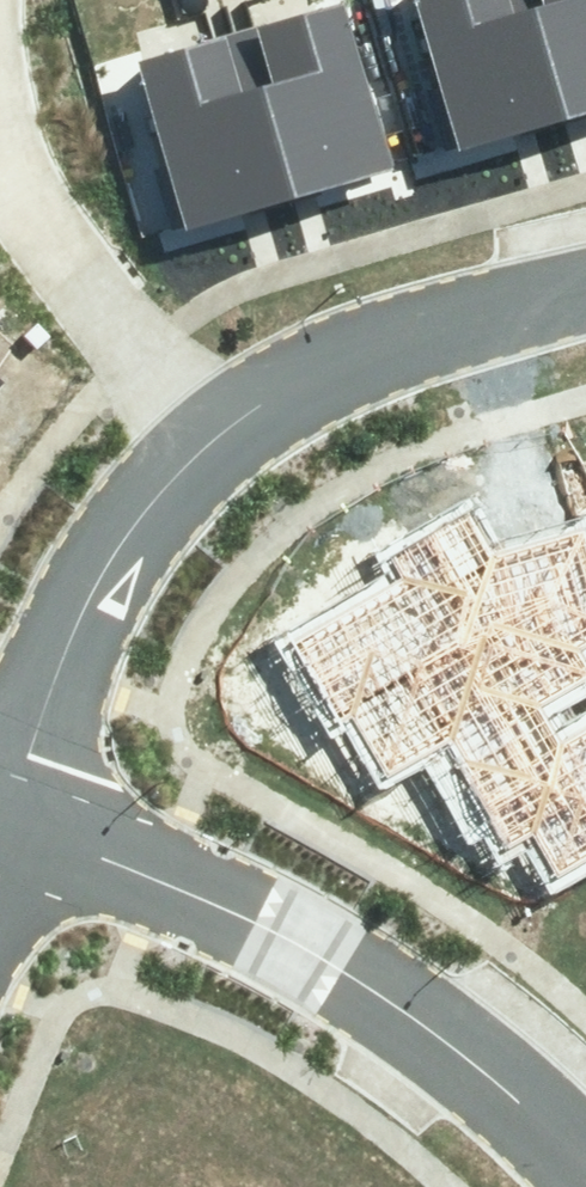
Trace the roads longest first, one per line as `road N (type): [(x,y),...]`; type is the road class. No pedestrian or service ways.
road 1 (residential): [(12,844),(294,954),(490,1095),(585,1181)]
road 2 (residential): [(12,844),(135,549),(210,456)]
road 3 (residential): [(210,456),(286,387),(405,328),(585,275)]
road 4 (residential): [(210,456),(121,367),(58,275),(0,159)]

